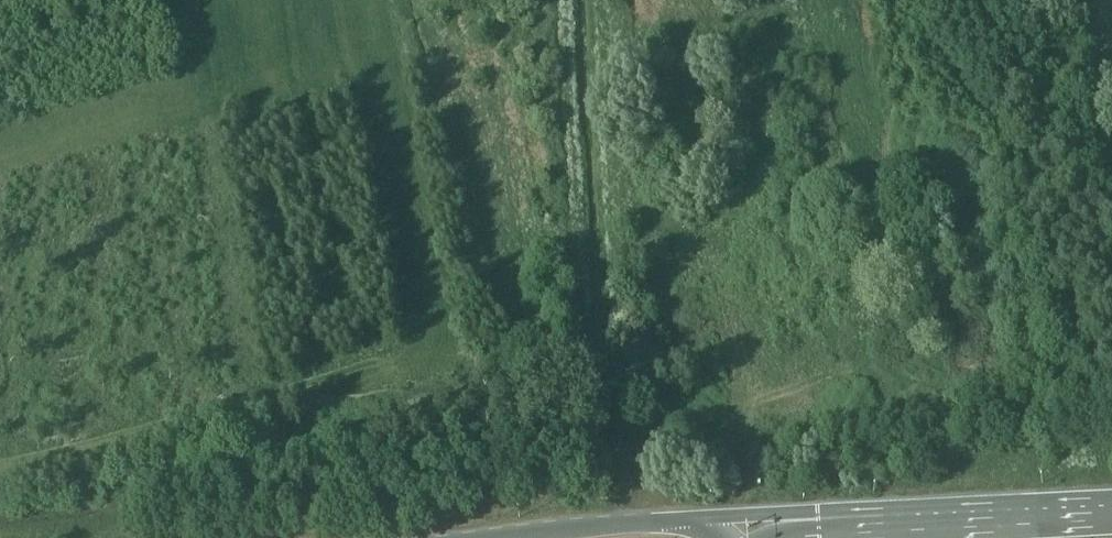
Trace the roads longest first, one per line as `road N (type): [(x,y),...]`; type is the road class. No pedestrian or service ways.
road 1 (track): [(398,344),(0,468)]
road 2 (track): [(597,0),(624,390)]
road 3 (motorway): [(1111,518),(804,535)]
road 4 (secondary): [(684,518),(487,537)]
road 5 (motorway): [(804,535),(761,513),(684,518)]

